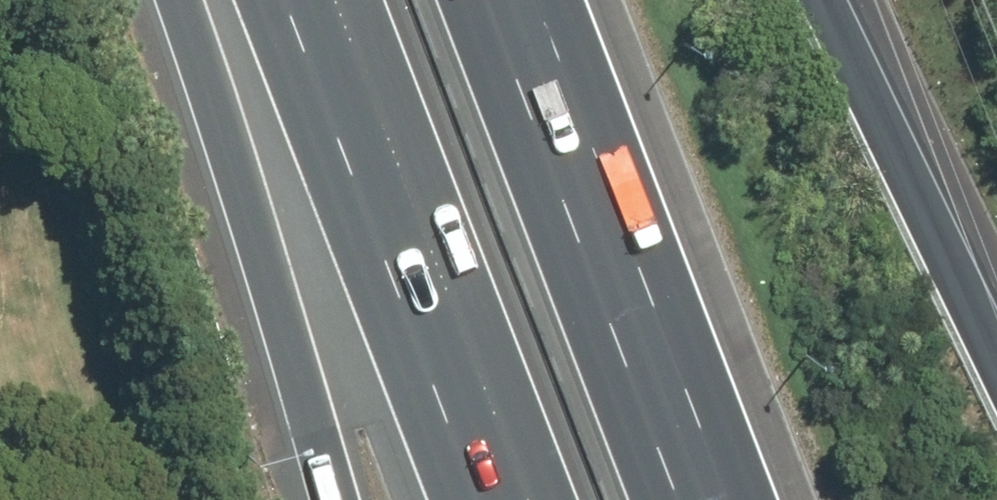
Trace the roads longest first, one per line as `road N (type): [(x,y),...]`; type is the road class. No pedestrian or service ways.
road 1 (motorway): [(526,499),(334,0)]
road 2 (motorway): [(484,0),(676,499)]
road 3 (motorway): [(337,499),(180,0)]
road 4 (motorway): [(857,0),(996,288)]

